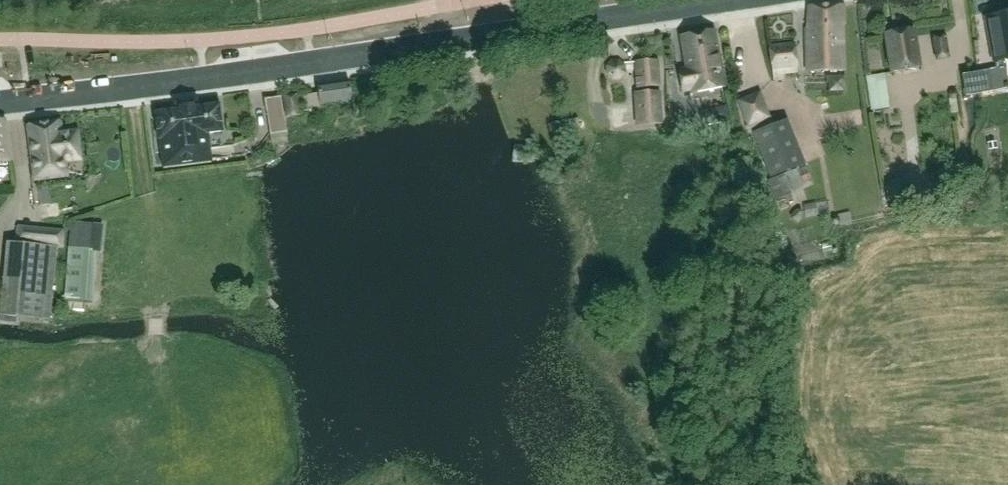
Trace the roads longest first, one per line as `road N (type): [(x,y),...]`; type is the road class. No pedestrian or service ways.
road 1 (secondary): [(0,102),(714,0)]

